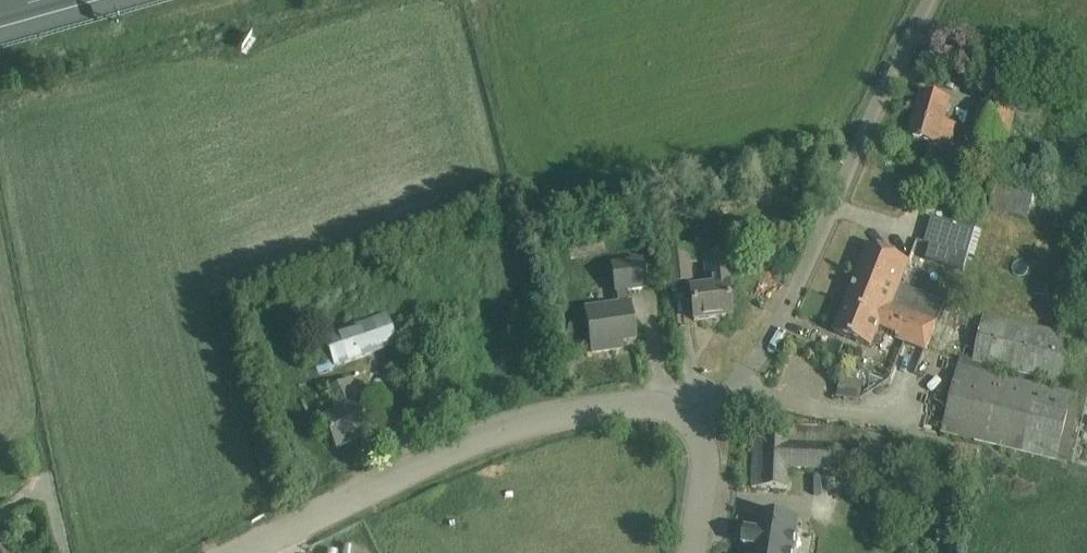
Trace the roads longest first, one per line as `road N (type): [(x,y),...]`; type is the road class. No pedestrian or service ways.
road 1 (unclassified): [(237,552),(475,435),(557,412),(640,404),(677,411),(693,427)]
road 2 (residential): [(693,427),(758,360),(784,319),(925,0)]
road 3 (residential): [(689,552),(703,481),(693,427)]

